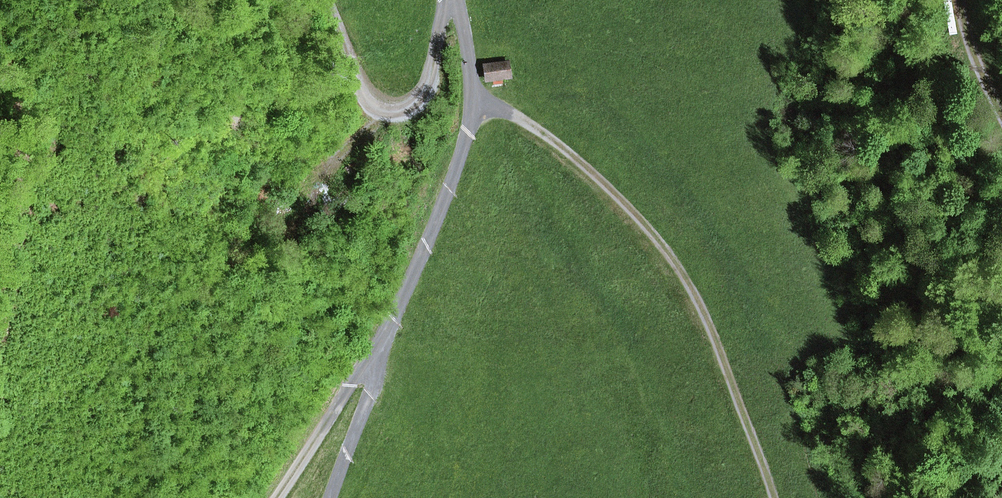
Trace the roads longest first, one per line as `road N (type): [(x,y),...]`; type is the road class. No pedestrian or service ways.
road 1 (track): [(460,0),(481,97),(329,497)]
road 2 (track): [(770,497),(731,371),(658,236),(580,155),(481,97)]
road 3 (track): [(452,0),(431,91),(411,105),(386,105),(364,92),(328,0)]
road 4 (track): [(396,323),(276,497)]
road 5 (track): [(306,207),(315,171),(386,105)]

